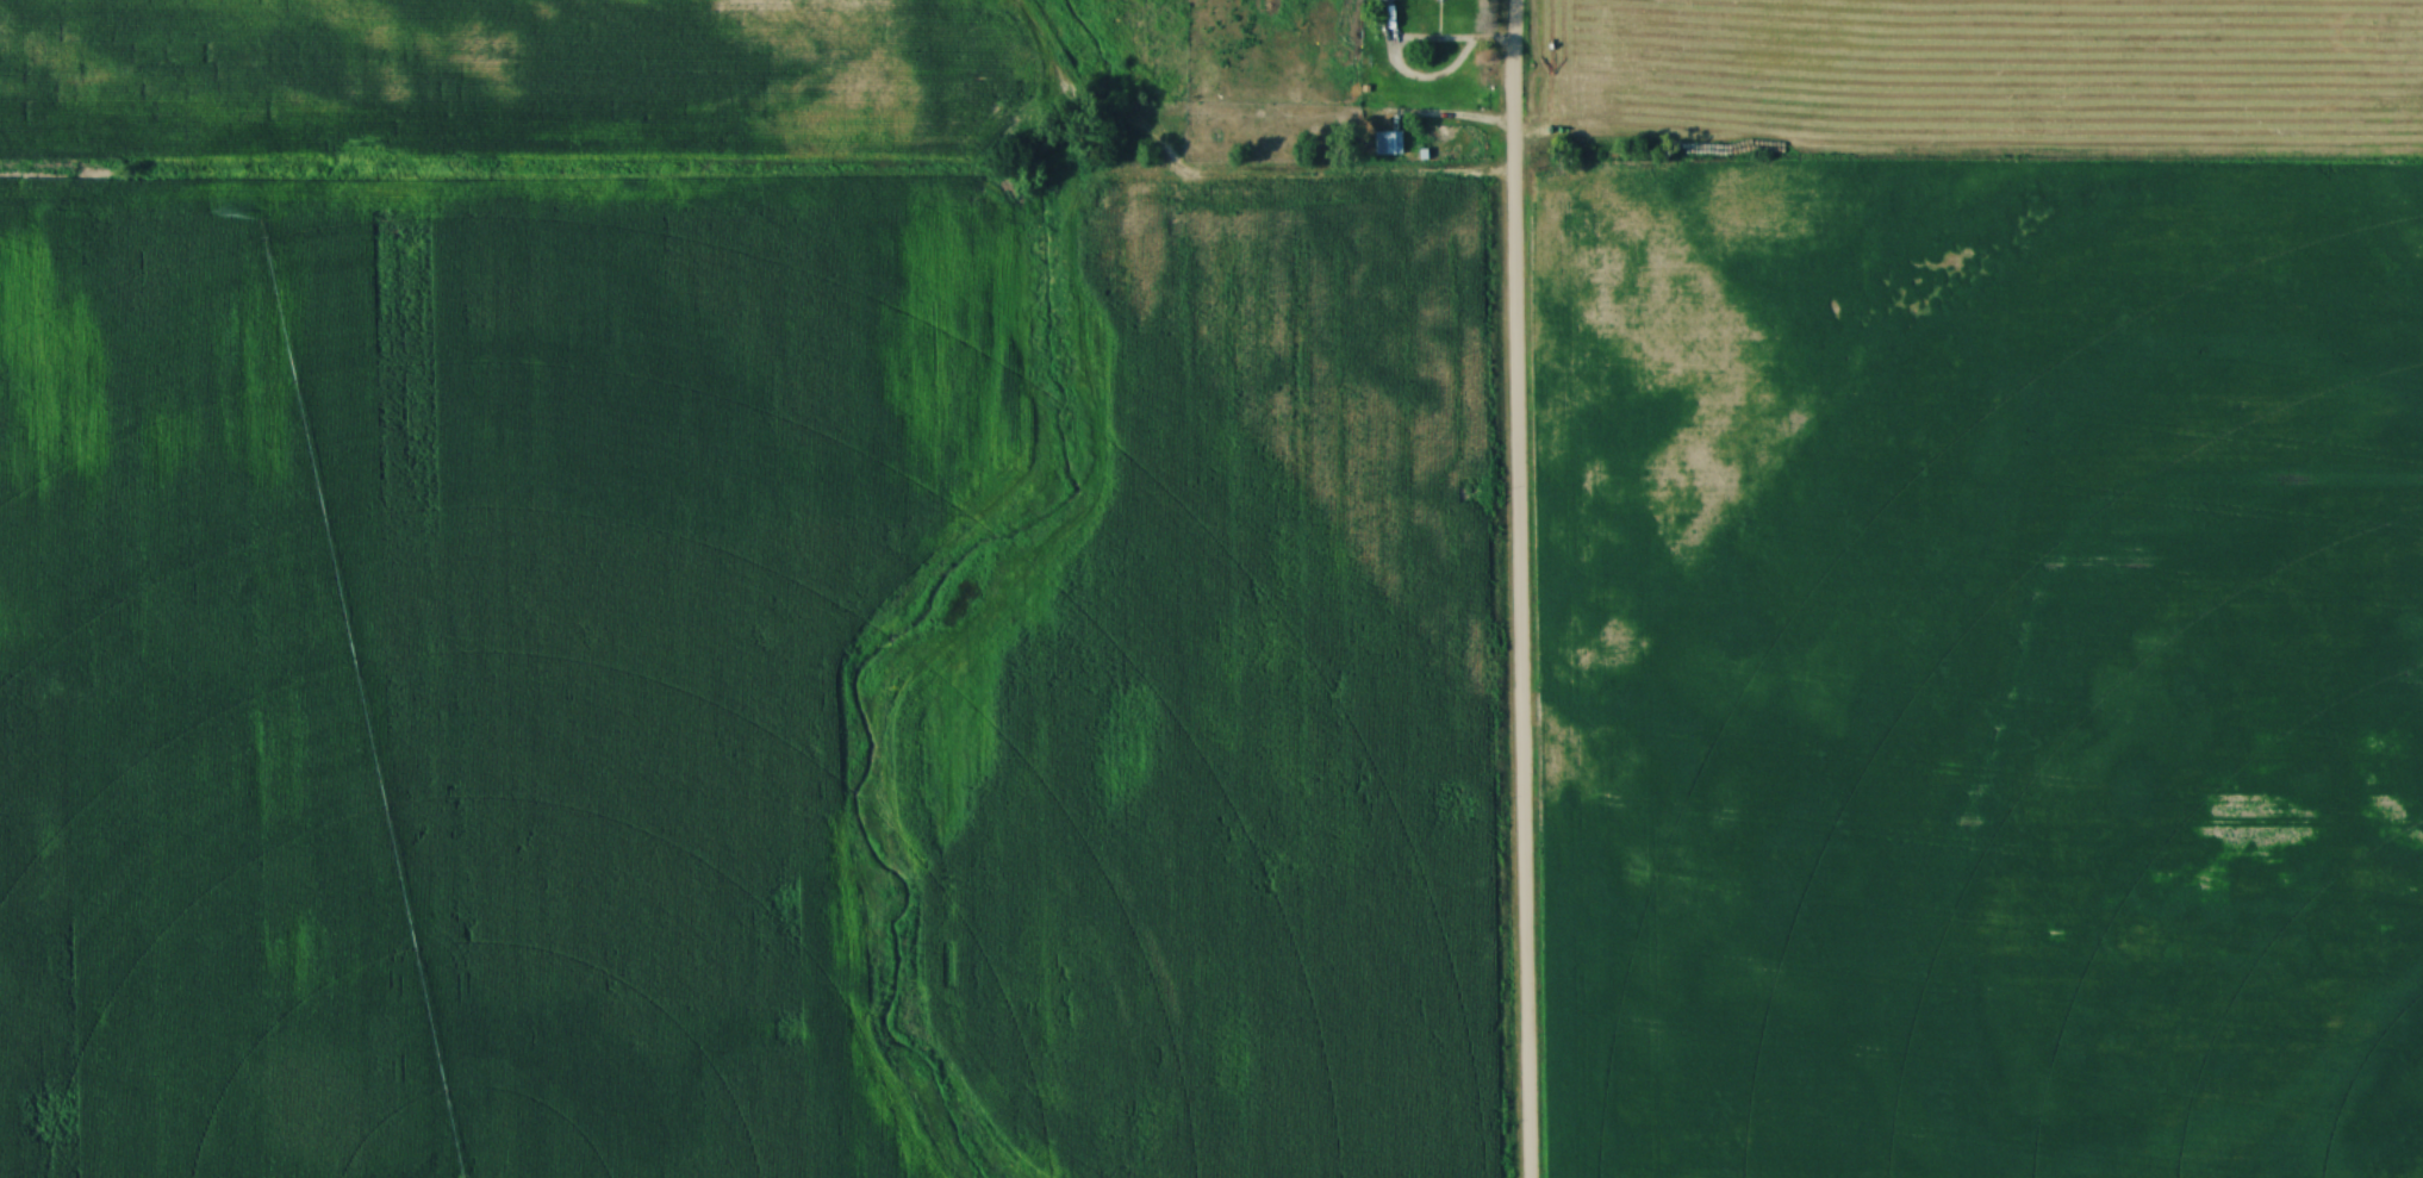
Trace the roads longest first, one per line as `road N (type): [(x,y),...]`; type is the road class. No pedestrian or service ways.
road 1 (residential): [(1524,1177),(1513,0)]

